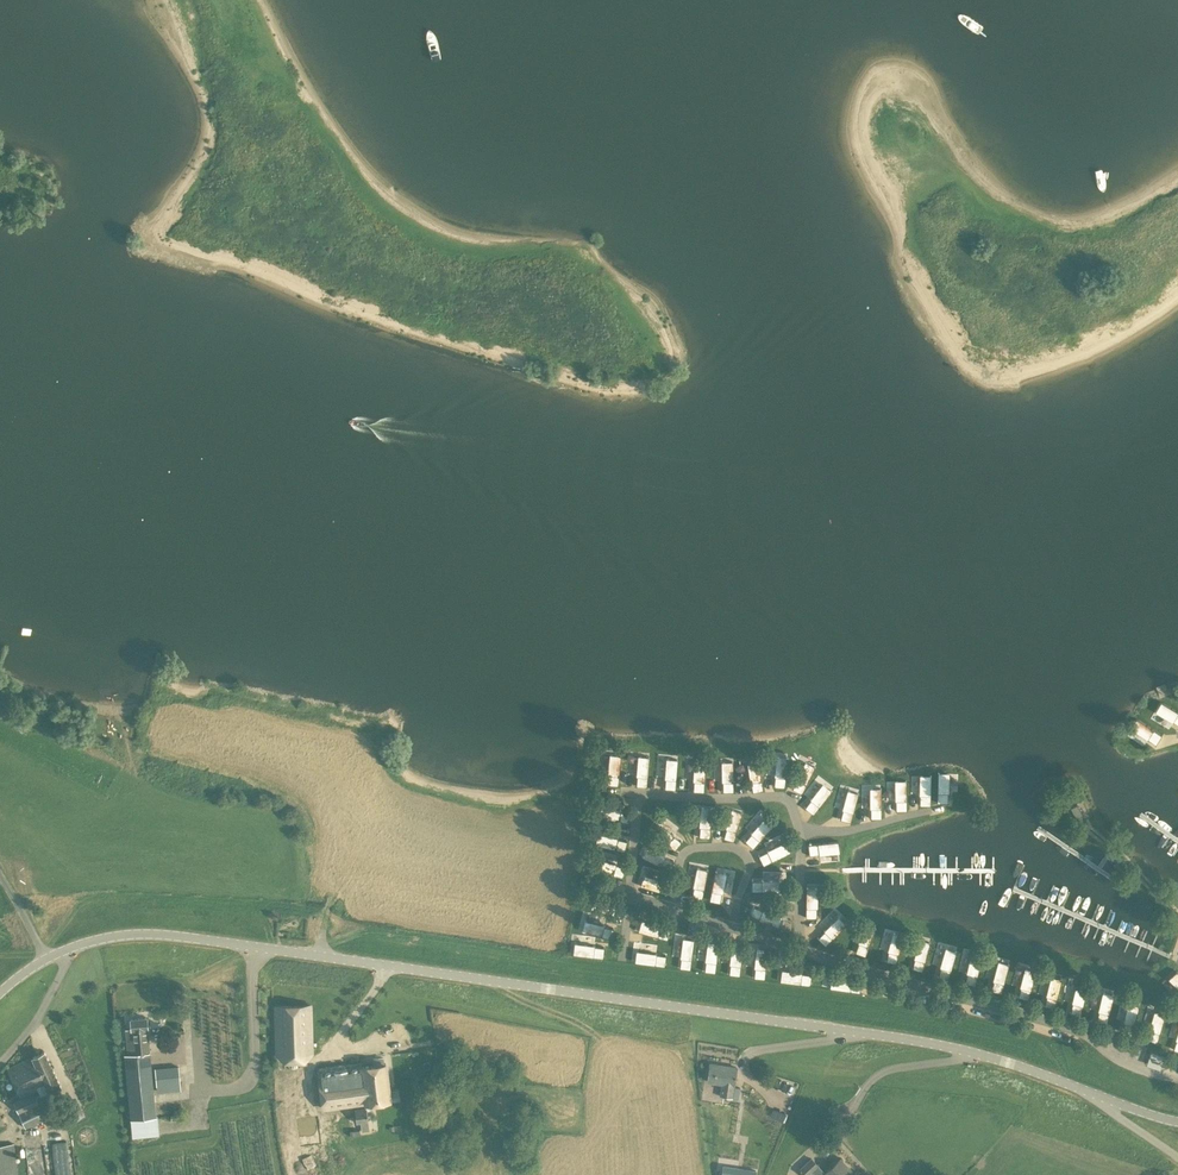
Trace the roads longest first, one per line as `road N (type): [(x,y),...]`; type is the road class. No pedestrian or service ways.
road 1 (unclassified): [(1119,1109),(1016,1064),(924,1042),(174,936),(81,945),(0,996)]

